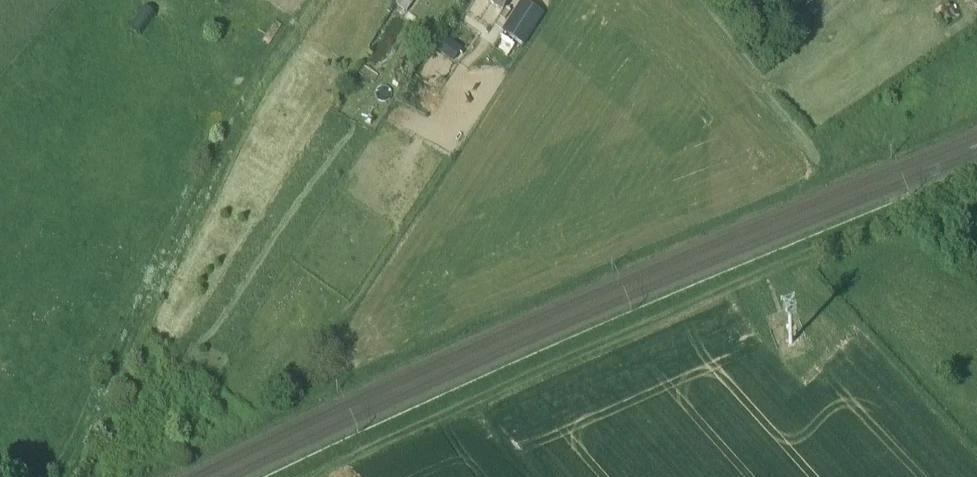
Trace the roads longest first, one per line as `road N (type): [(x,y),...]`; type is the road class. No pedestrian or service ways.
road 1 (track): [(976,202),(784,270),(334,476)]
road 2 (track): [(70,476),(160,262),(246,103),(317,0)]
road 3 (track): [(806,151),(685,0)]

